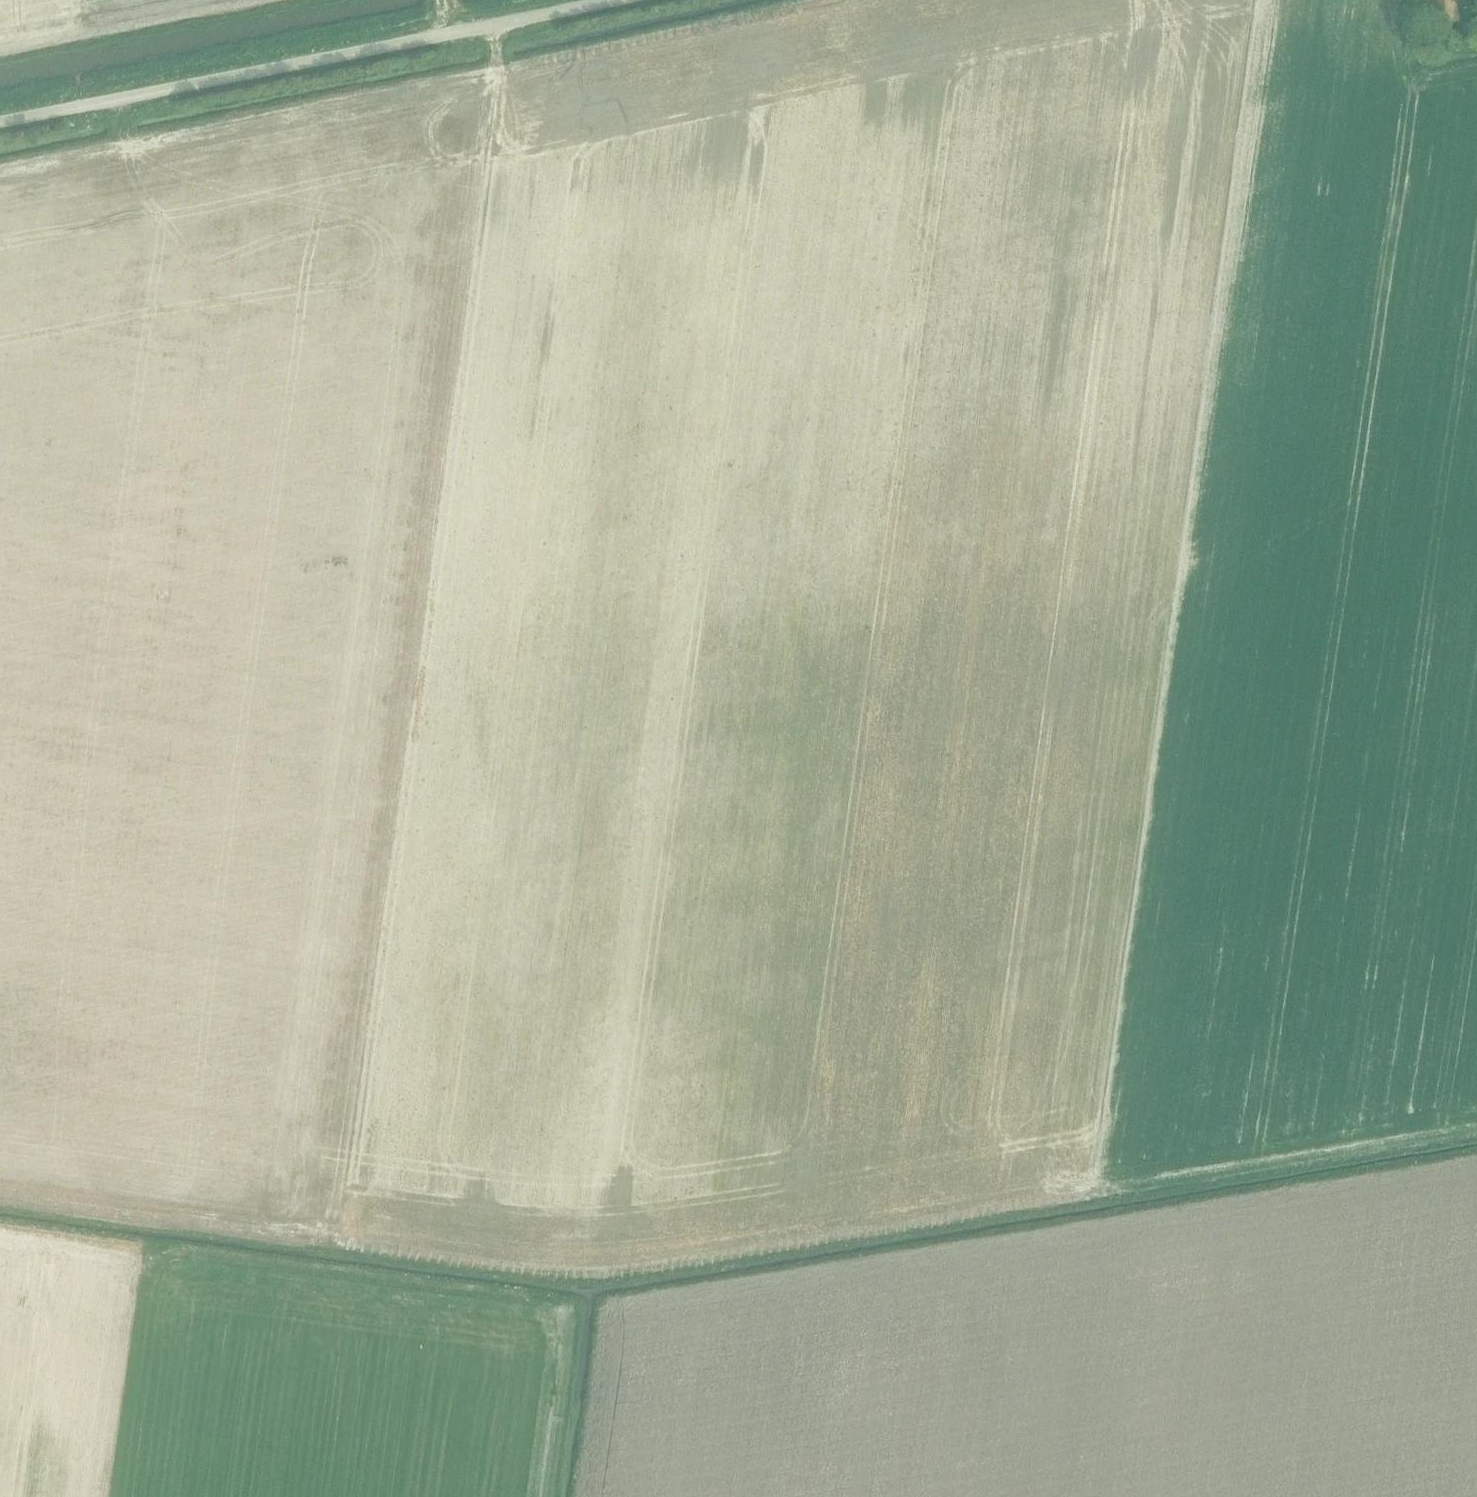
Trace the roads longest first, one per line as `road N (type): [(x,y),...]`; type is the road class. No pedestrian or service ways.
road 1 (unclassified): [(0,116),(591,0)]

